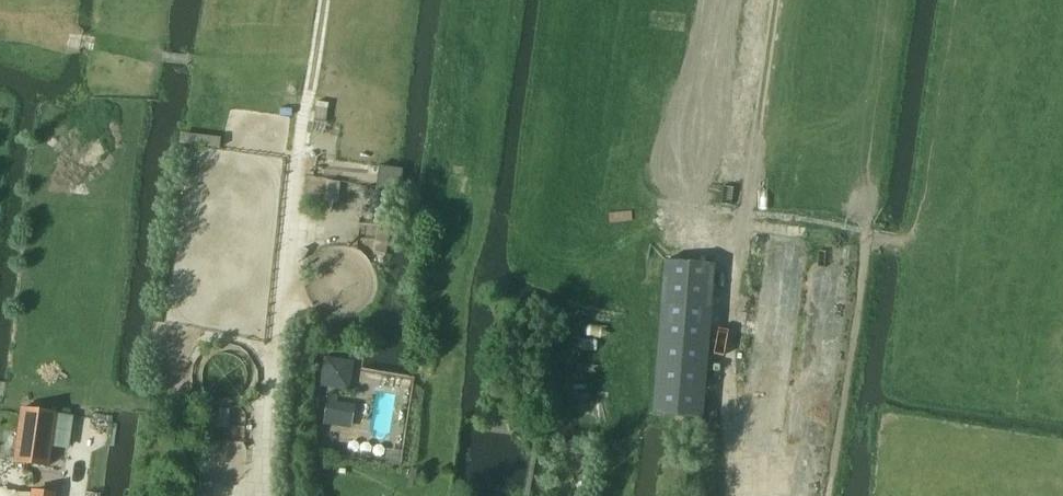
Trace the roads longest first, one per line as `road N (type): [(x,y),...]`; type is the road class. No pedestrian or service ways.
road 1 (track): [(729,495),(728,310),(774,0)]
road 2 (track): [(300,145),(333,0)]

